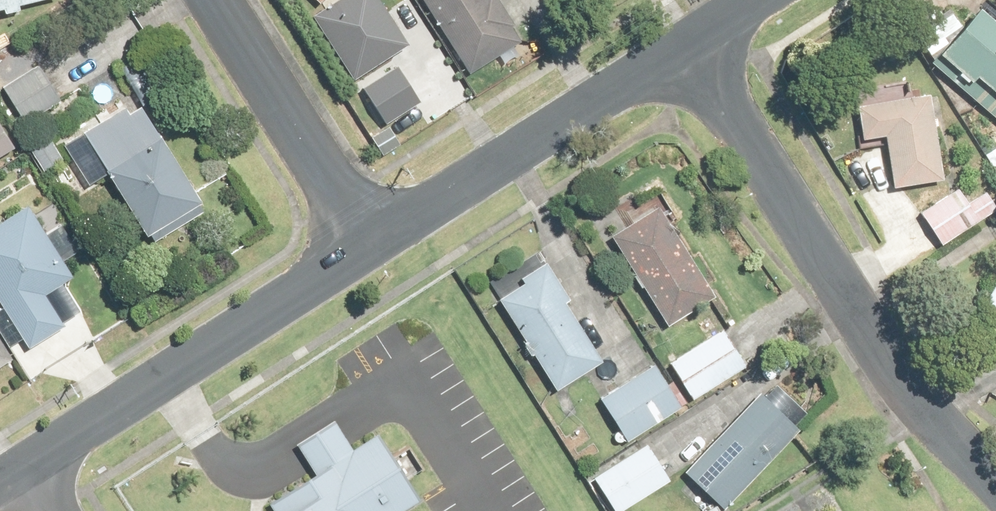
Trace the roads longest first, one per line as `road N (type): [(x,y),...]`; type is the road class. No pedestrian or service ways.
road 1 (residential): [(682,53),(906,385),(995,496)]
road 2 (tertiary): [(30,466),(373,248)]
road 3 (tertiary): [(373,248),(682,53)]
road 4 (residential): [(216,0),(373,248)]

